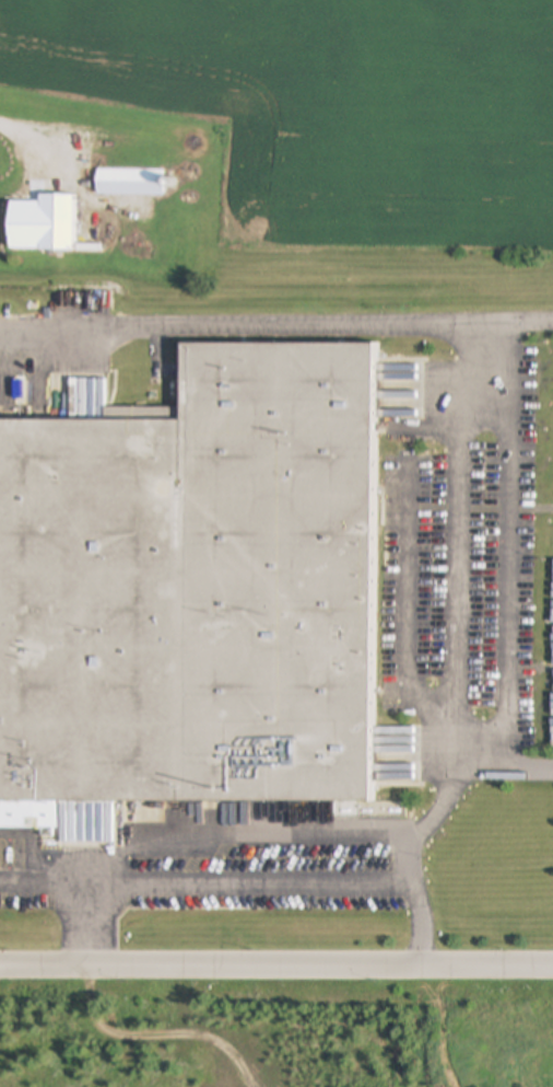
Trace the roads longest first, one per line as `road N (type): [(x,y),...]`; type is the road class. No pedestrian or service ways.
road 1 (residential): [(0,967),(552,968)]

